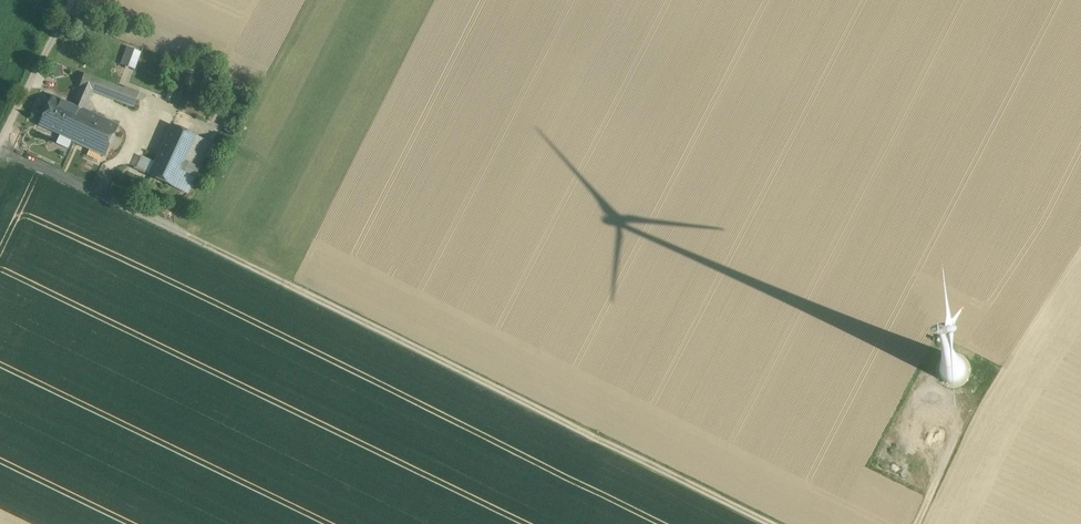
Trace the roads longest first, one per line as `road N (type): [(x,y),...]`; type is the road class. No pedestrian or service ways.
road 1 (track): [(1,143),(780,523)]
road 2 (unclassified): [(73,0),(0,146)]
road 3 (track): [(911,523),(983,392)]

